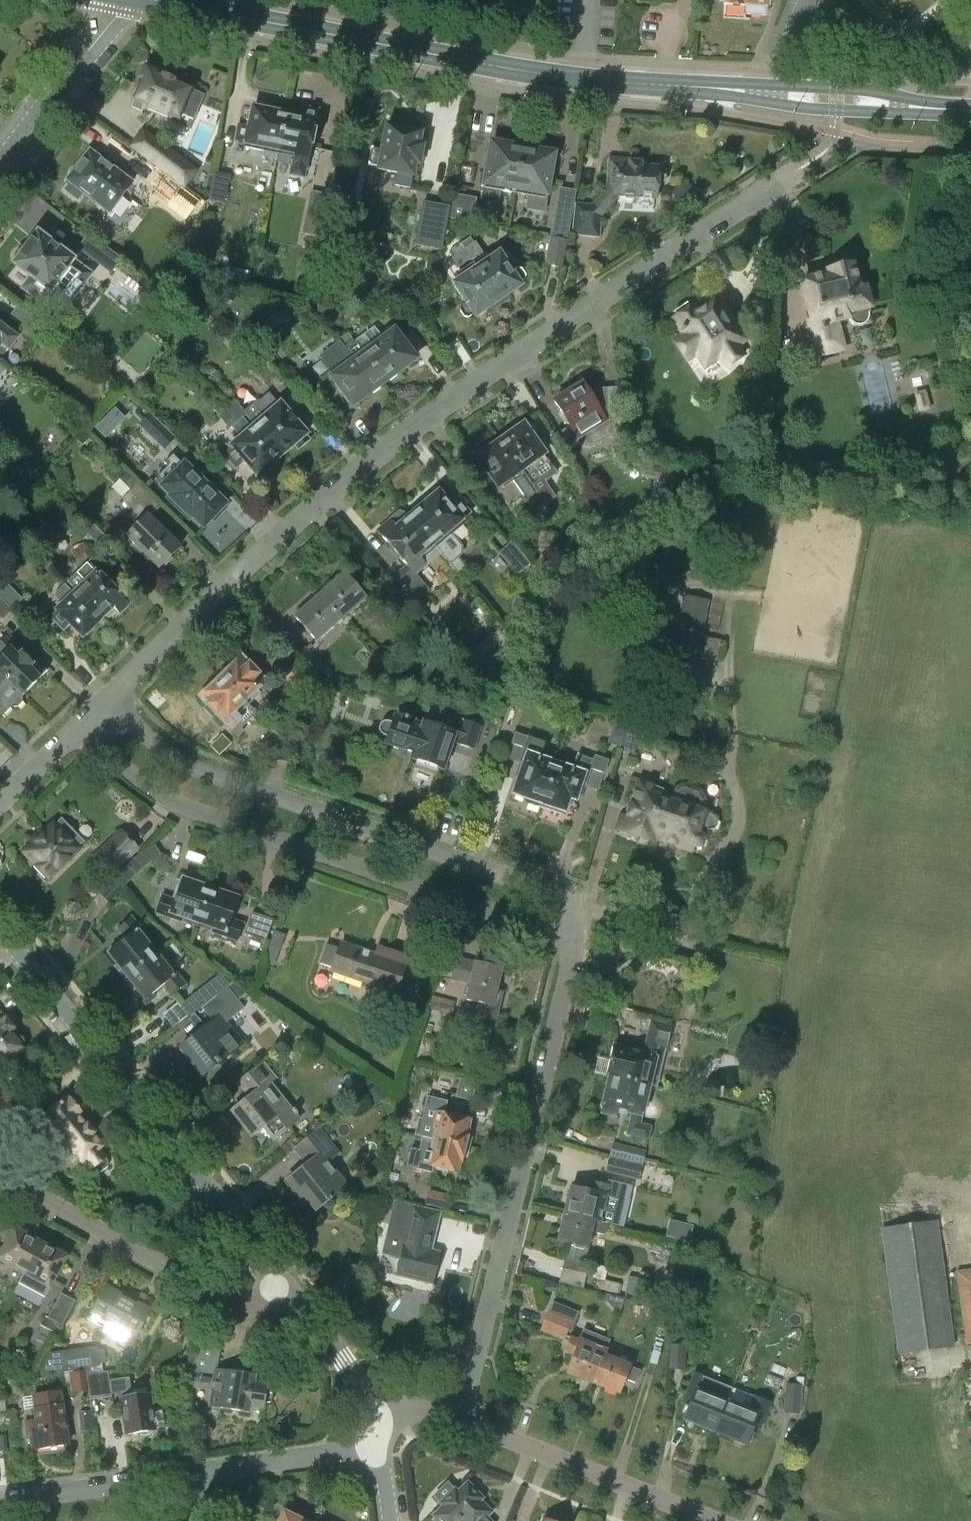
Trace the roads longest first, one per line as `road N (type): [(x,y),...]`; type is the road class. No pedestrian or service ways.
road 1 (residential): [(107,696),(320,489),(800,168)]
road 2 (residential): [(576,942),(194,812),(126,774),(78,725)]
road 3 (residential): [(584,906),(209,775),(172,758),(107,696)]
road 4 (residential): [(461,1420),(576,942)]
road 5 (residential): [(284,1282),(0,932)]
road 6 (primary): [(581,80),(150,0)]
road 7 (primary): [(970,110),(581,80)]
road 8 (residential): [(284,1282),(249,1303),(235,1302),(0,1177)]
road 9 (residential): [(461,1420),(714,1520)]
road 10 (tertiary): [(0,159),(110,25),(120,0)]
road 11 (residential): [(188,1475),(380,1445)]
road 12 (residential): [(0,1502),(188,1475)]
road 13 (residential): [(373,1410),(346,1359),(284,1282)]

